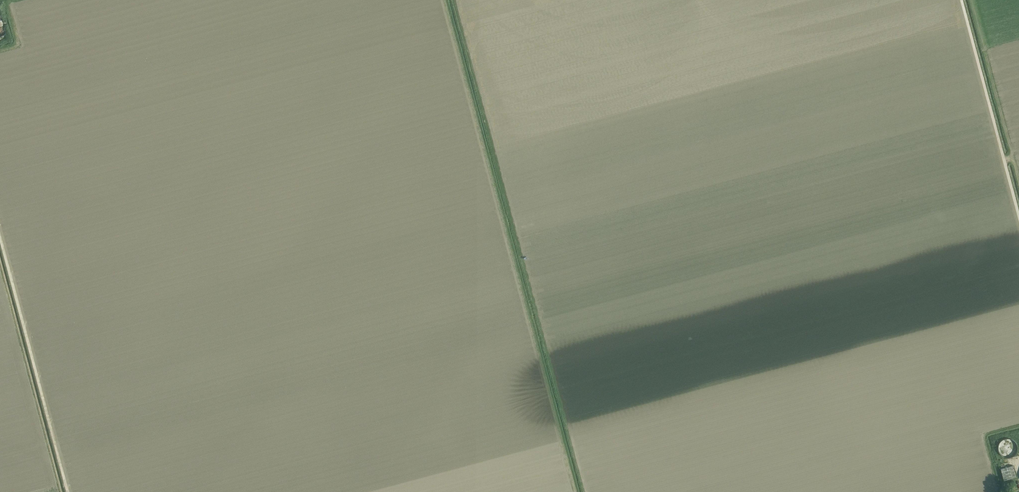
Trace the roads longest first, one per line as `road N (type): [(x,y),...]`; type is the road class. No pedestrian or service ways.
road 1 (unclassified): [(68,491),(0,237)]

